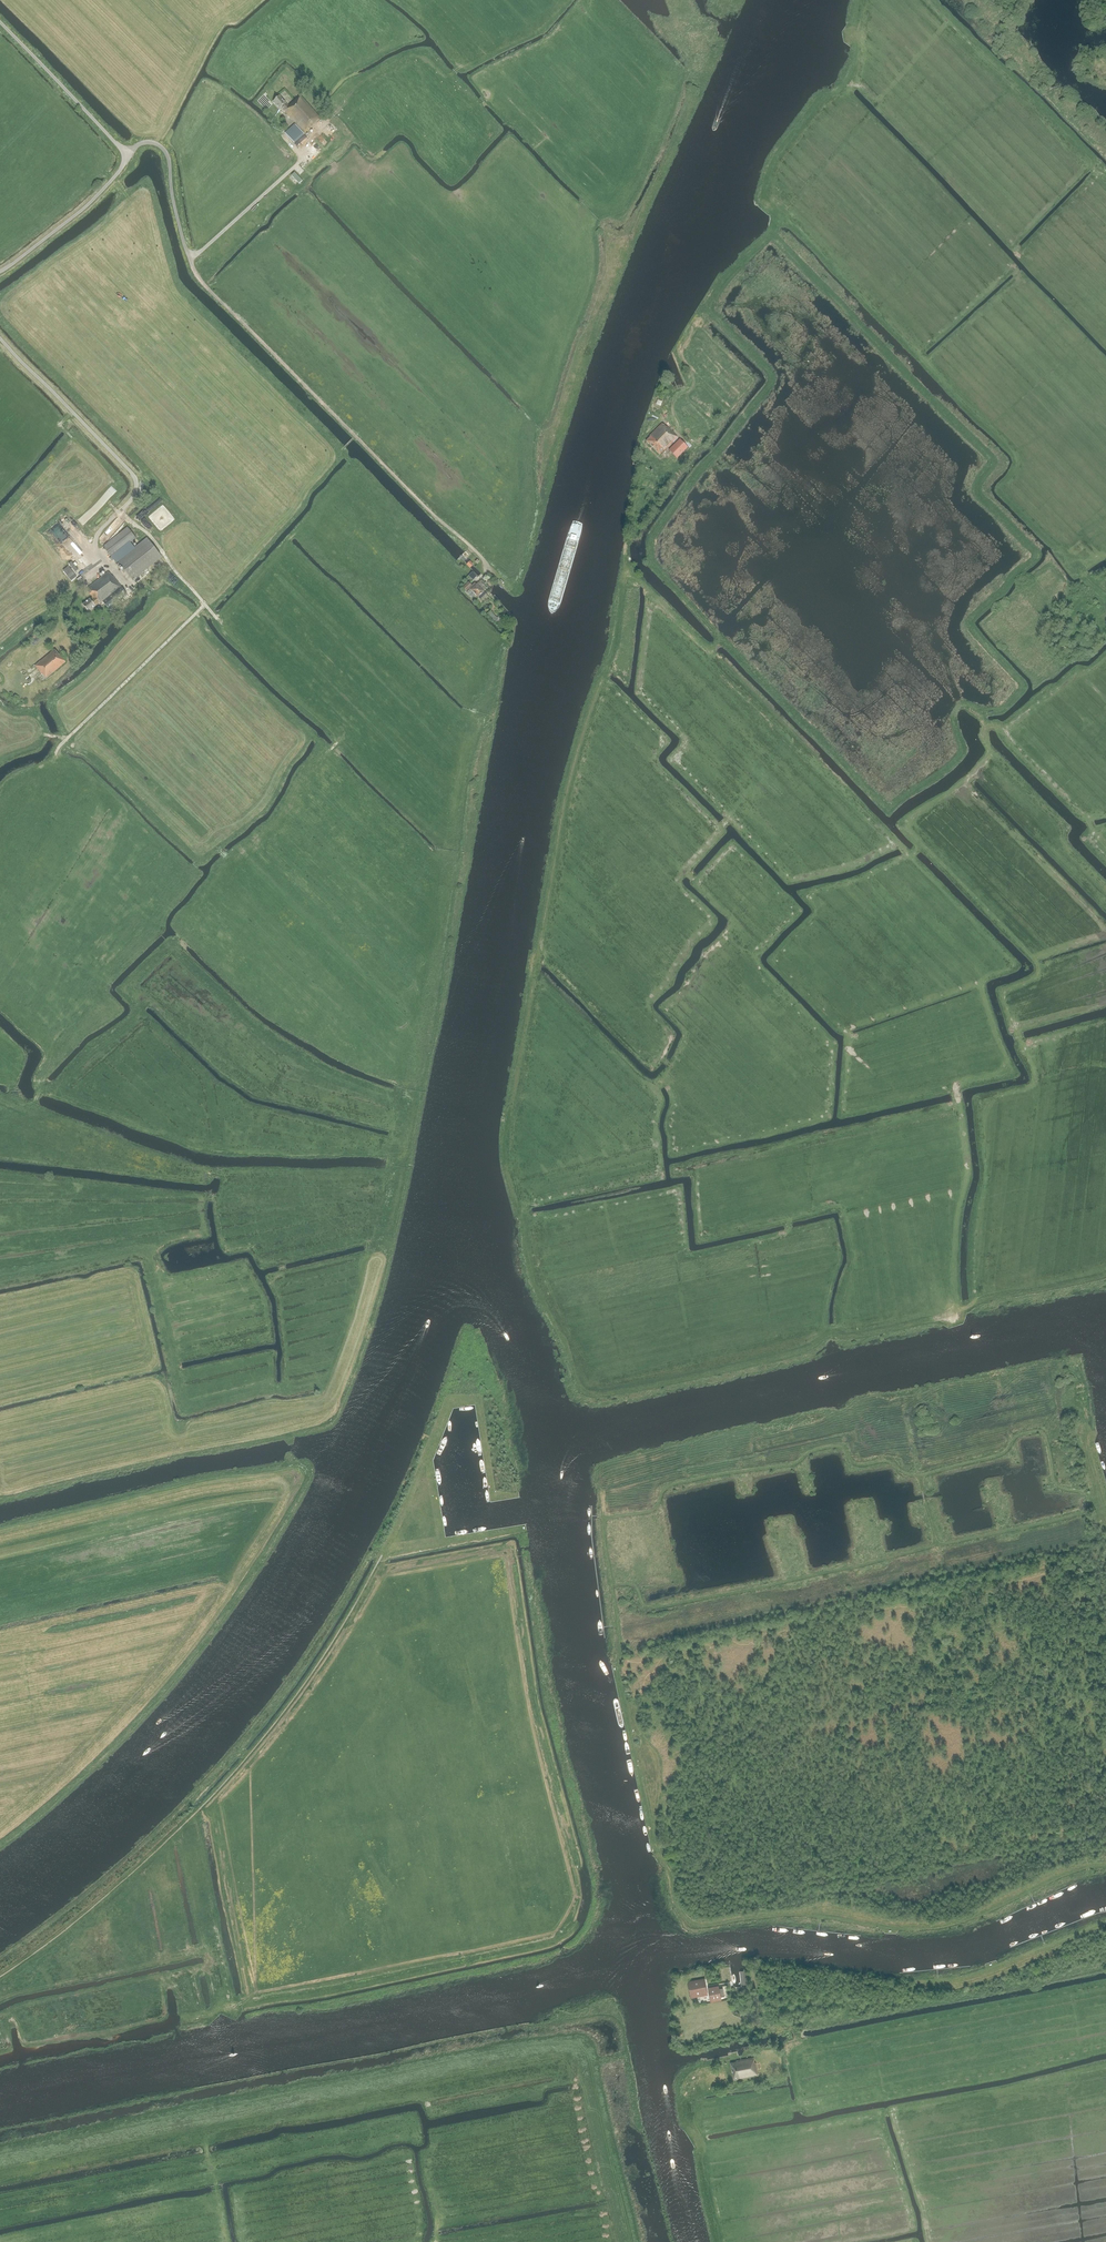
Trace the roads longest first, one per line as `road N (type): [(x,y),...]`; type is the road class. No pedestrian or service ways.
road 1 (unclassified): [(122,510),(135,492),(134,476),(0,338)]
road 2 (track): [(205,604),(55,753)]
road 3 (unclassified): [(130,155),(0,22)]
road 4 (unclassified): [(0,271),(84,208),(130,155)]
road 5 (unclassified): [(130,155),(148,142),(168,155),(190,260)]
road 6 (track): [(218,619),(149,534),(119,512)]

